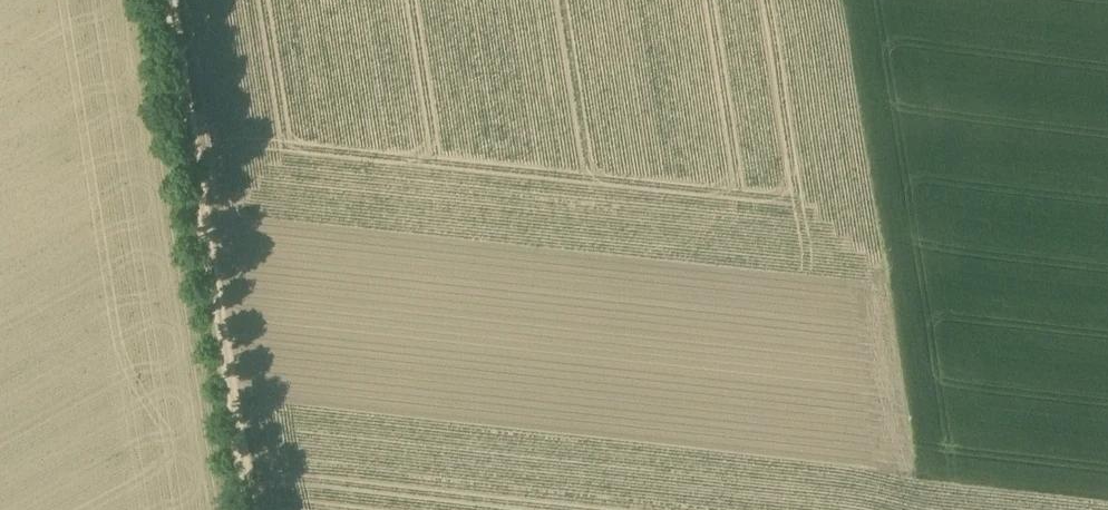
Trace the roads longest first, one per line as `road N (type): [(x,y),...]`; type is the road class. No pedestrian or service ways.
road 1 (track): [(244,509),(163,0)]

